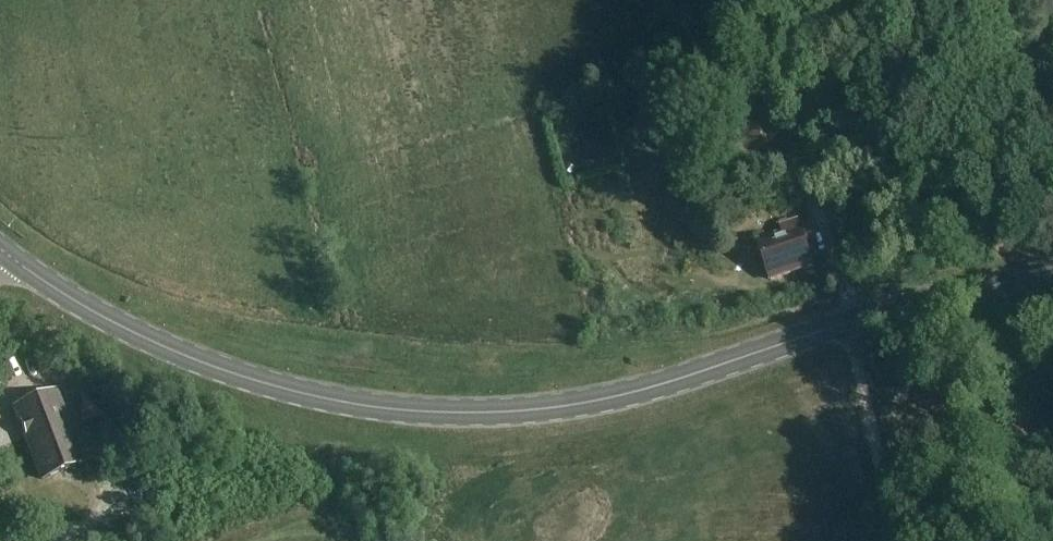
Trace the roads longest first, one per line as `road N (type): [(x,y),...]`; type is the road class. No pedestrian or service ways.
road 1 (primary): [(1052,274),(923,302),(583,404),(429,413),(340,403),(229,373),(115,324),(0,250)]
road 2 (track): [(900,540),(853,322)]

